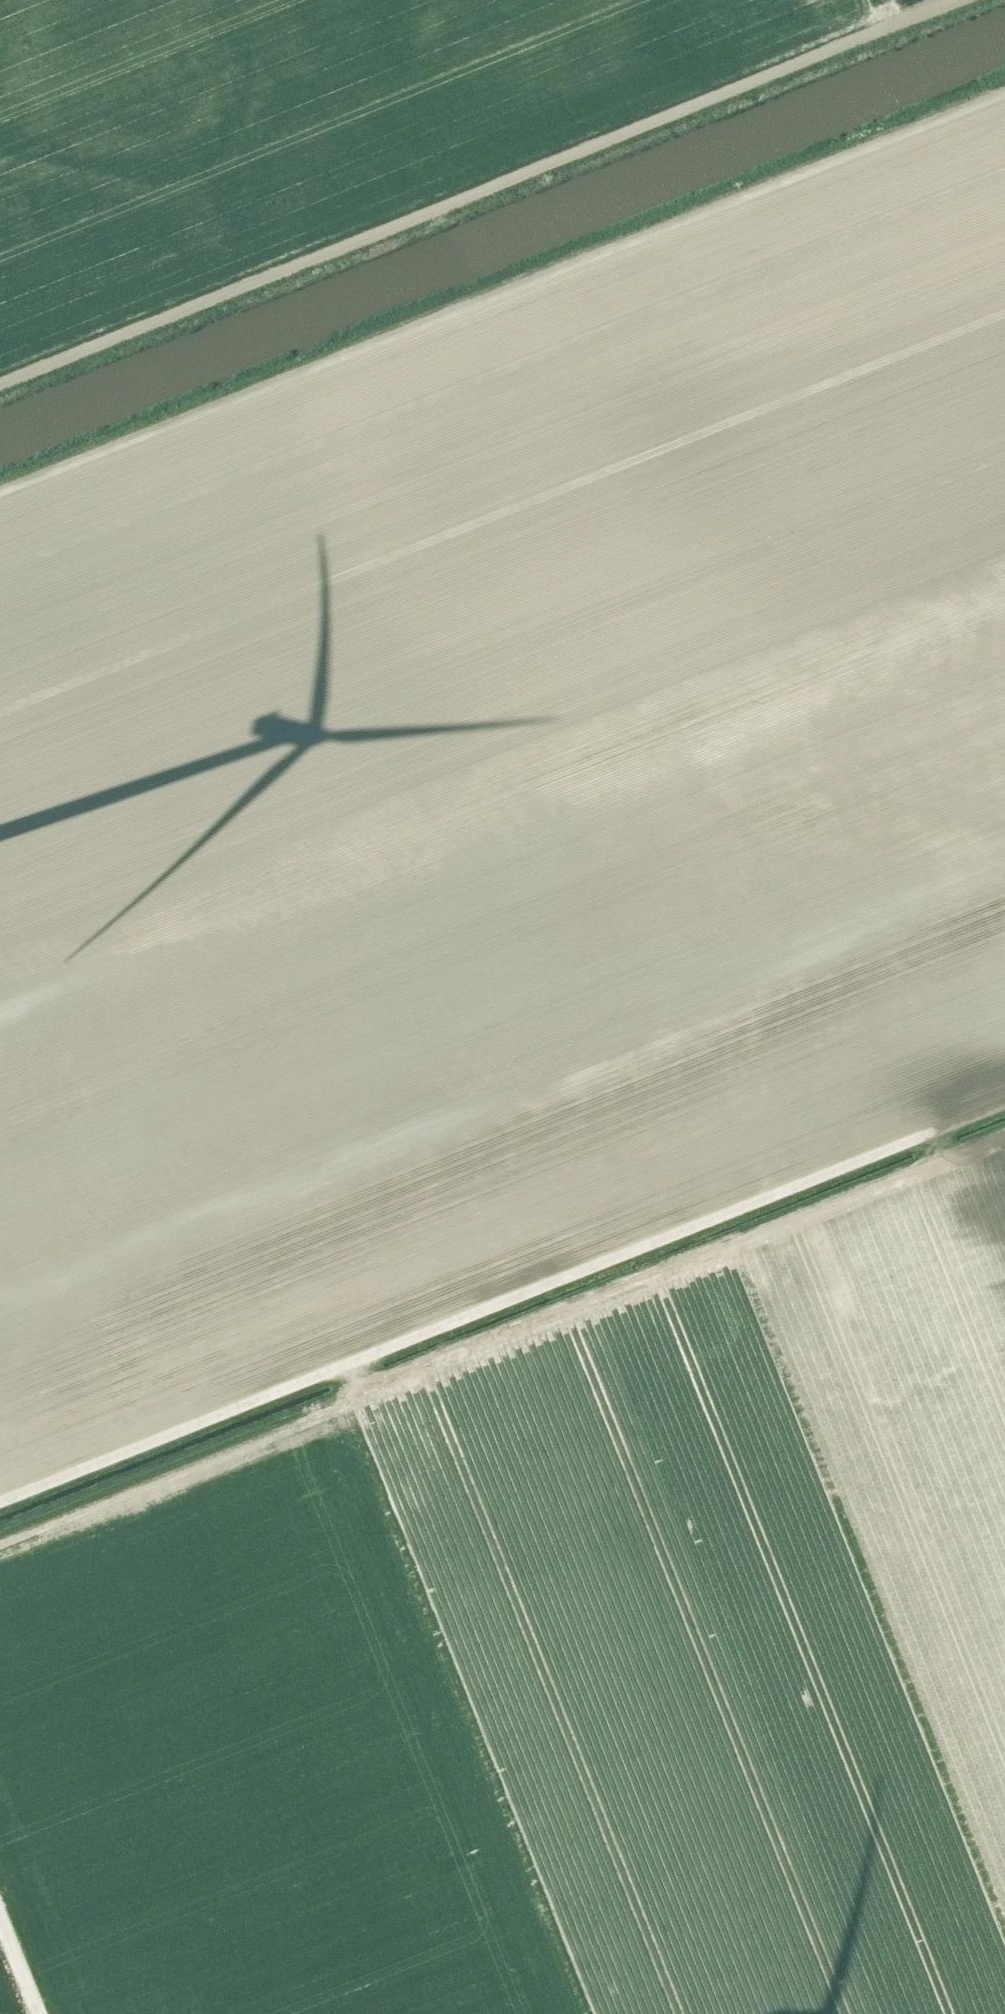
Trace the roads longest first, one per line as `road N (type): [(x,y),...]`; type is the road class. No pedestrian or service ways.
road 1 (track): [(1004,1104),(0,1503)]

